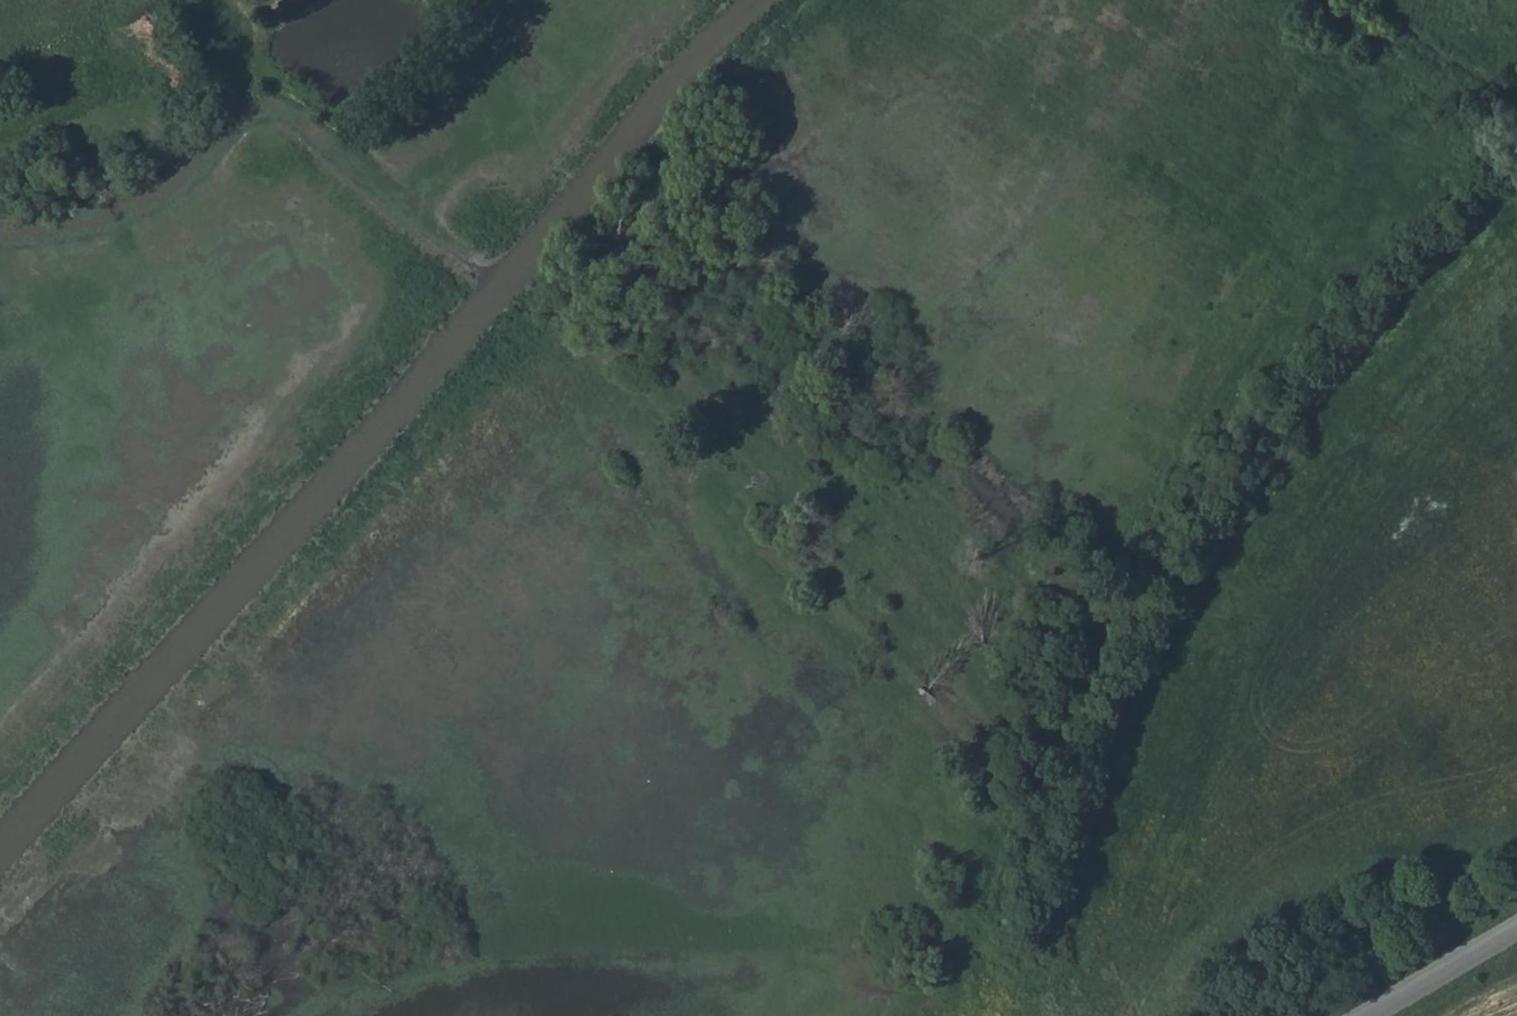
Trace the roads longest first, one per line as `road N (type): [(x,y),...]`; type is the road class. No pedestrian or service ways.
road 1 (tertiary): [(1364,1015),(1516,928)]

